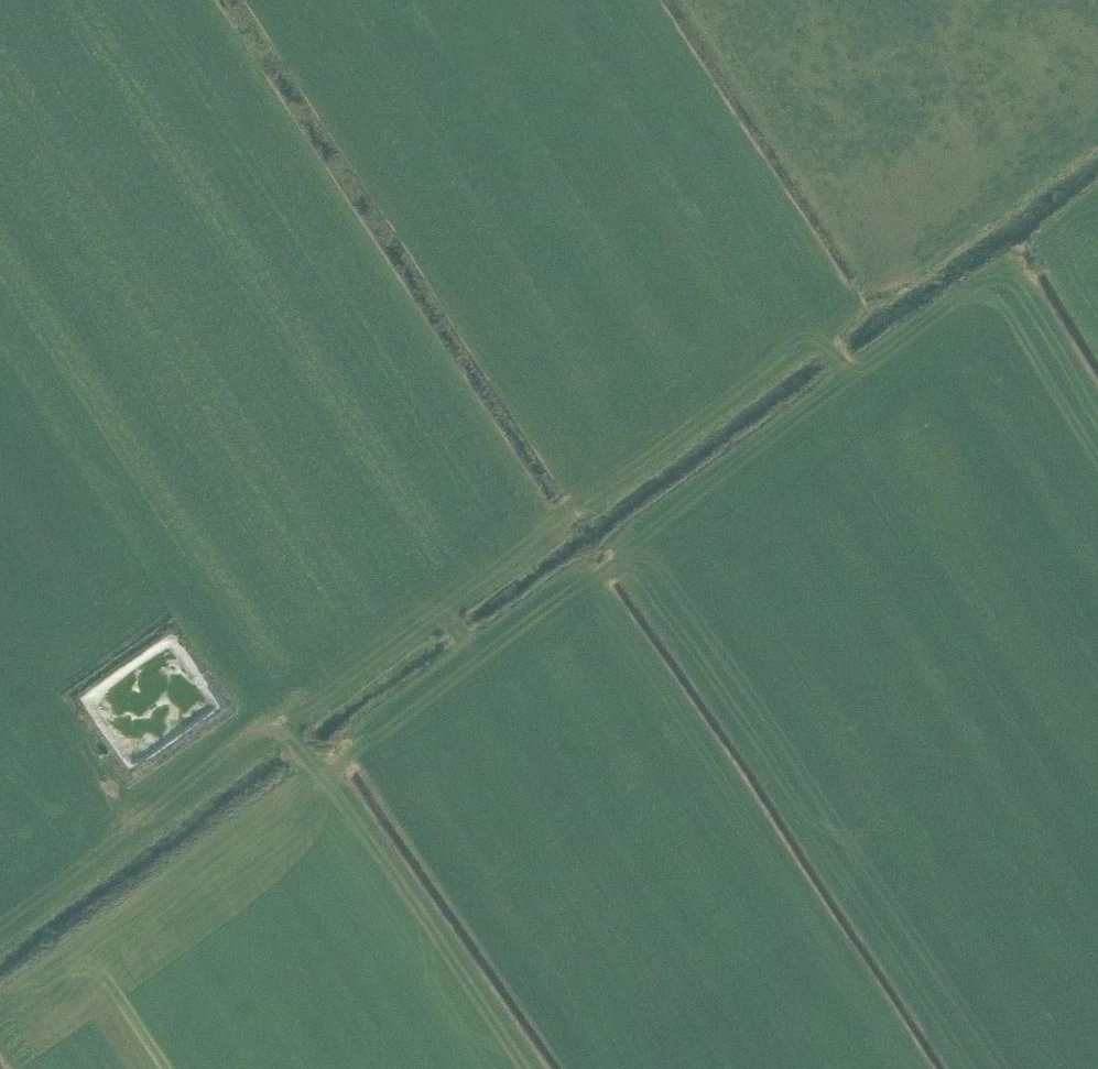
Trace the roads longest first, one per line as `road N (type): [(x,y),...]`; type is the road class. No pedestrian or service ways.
road 1 (track): [(1097,119),(0,923)]

